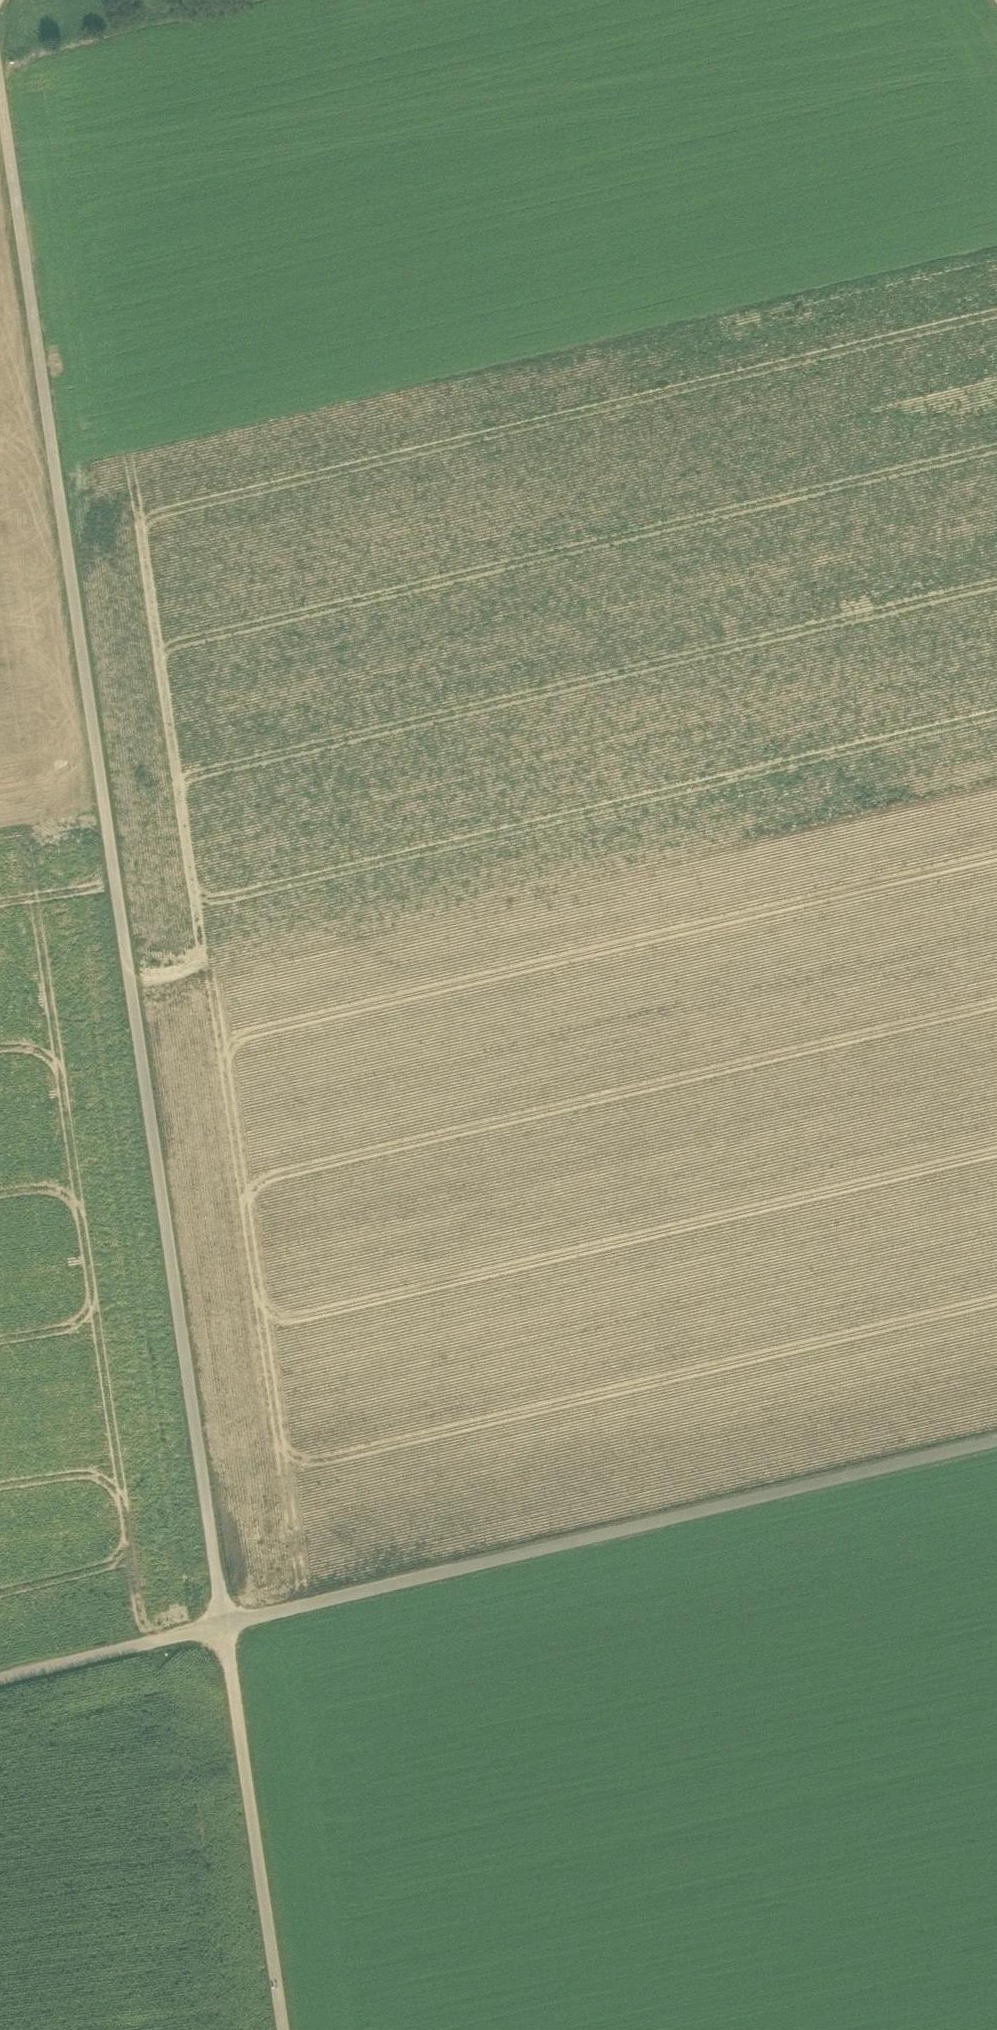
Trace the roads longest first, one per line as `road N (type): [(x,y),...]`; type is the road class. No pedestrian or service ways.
road 1 (track): [(0,97),(282,2029)]
road 2 (track): [(996,1442),(0,1677)]

